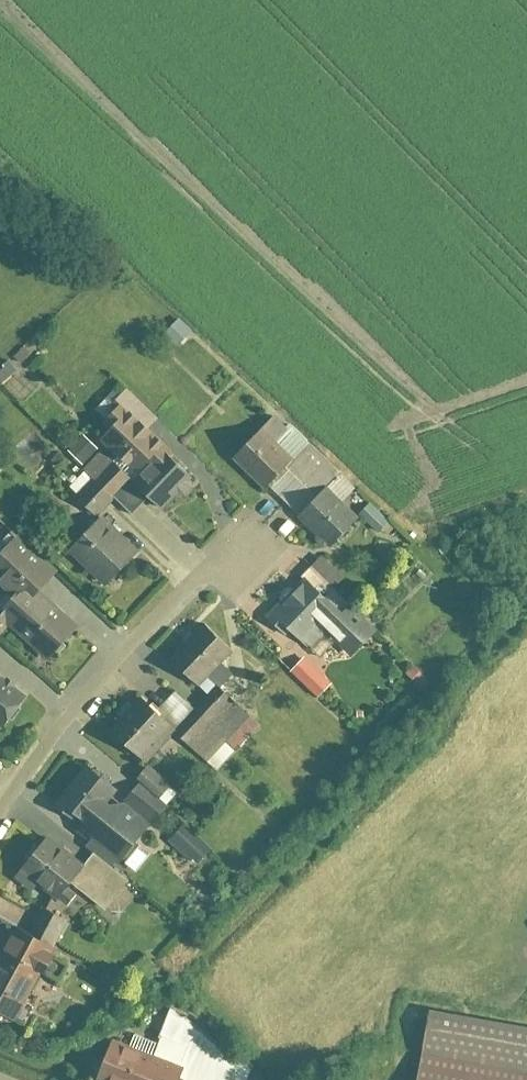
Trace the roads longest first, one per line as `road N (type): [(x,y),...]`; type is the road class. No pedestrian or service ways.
road 1 (residential): [(262,534),(202,582),(17,792),(0,823)]

